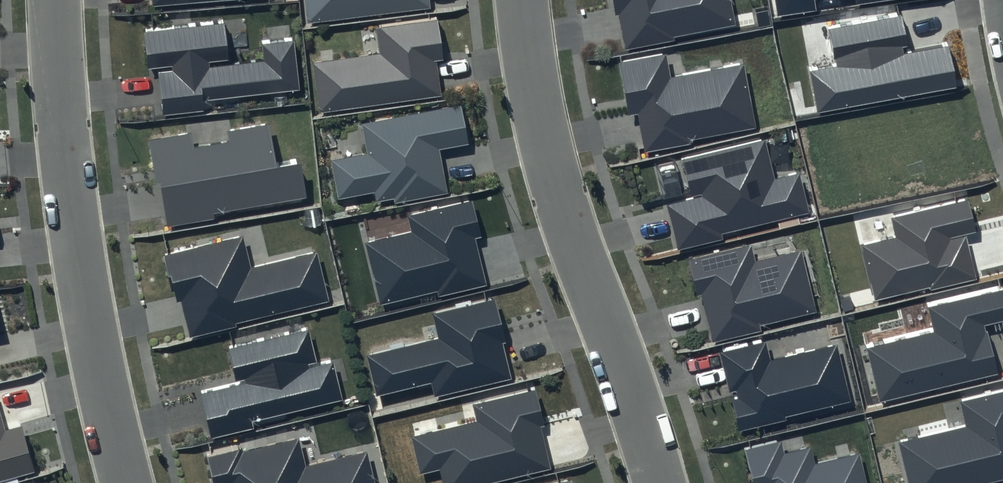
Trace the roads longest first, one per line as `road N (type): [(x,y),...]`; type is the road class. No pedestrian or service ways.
road 1 (residential): [(657,482),(548,157),(524,0)]
road 2 (residential): [(128,482),(81,273),(57,0)]

